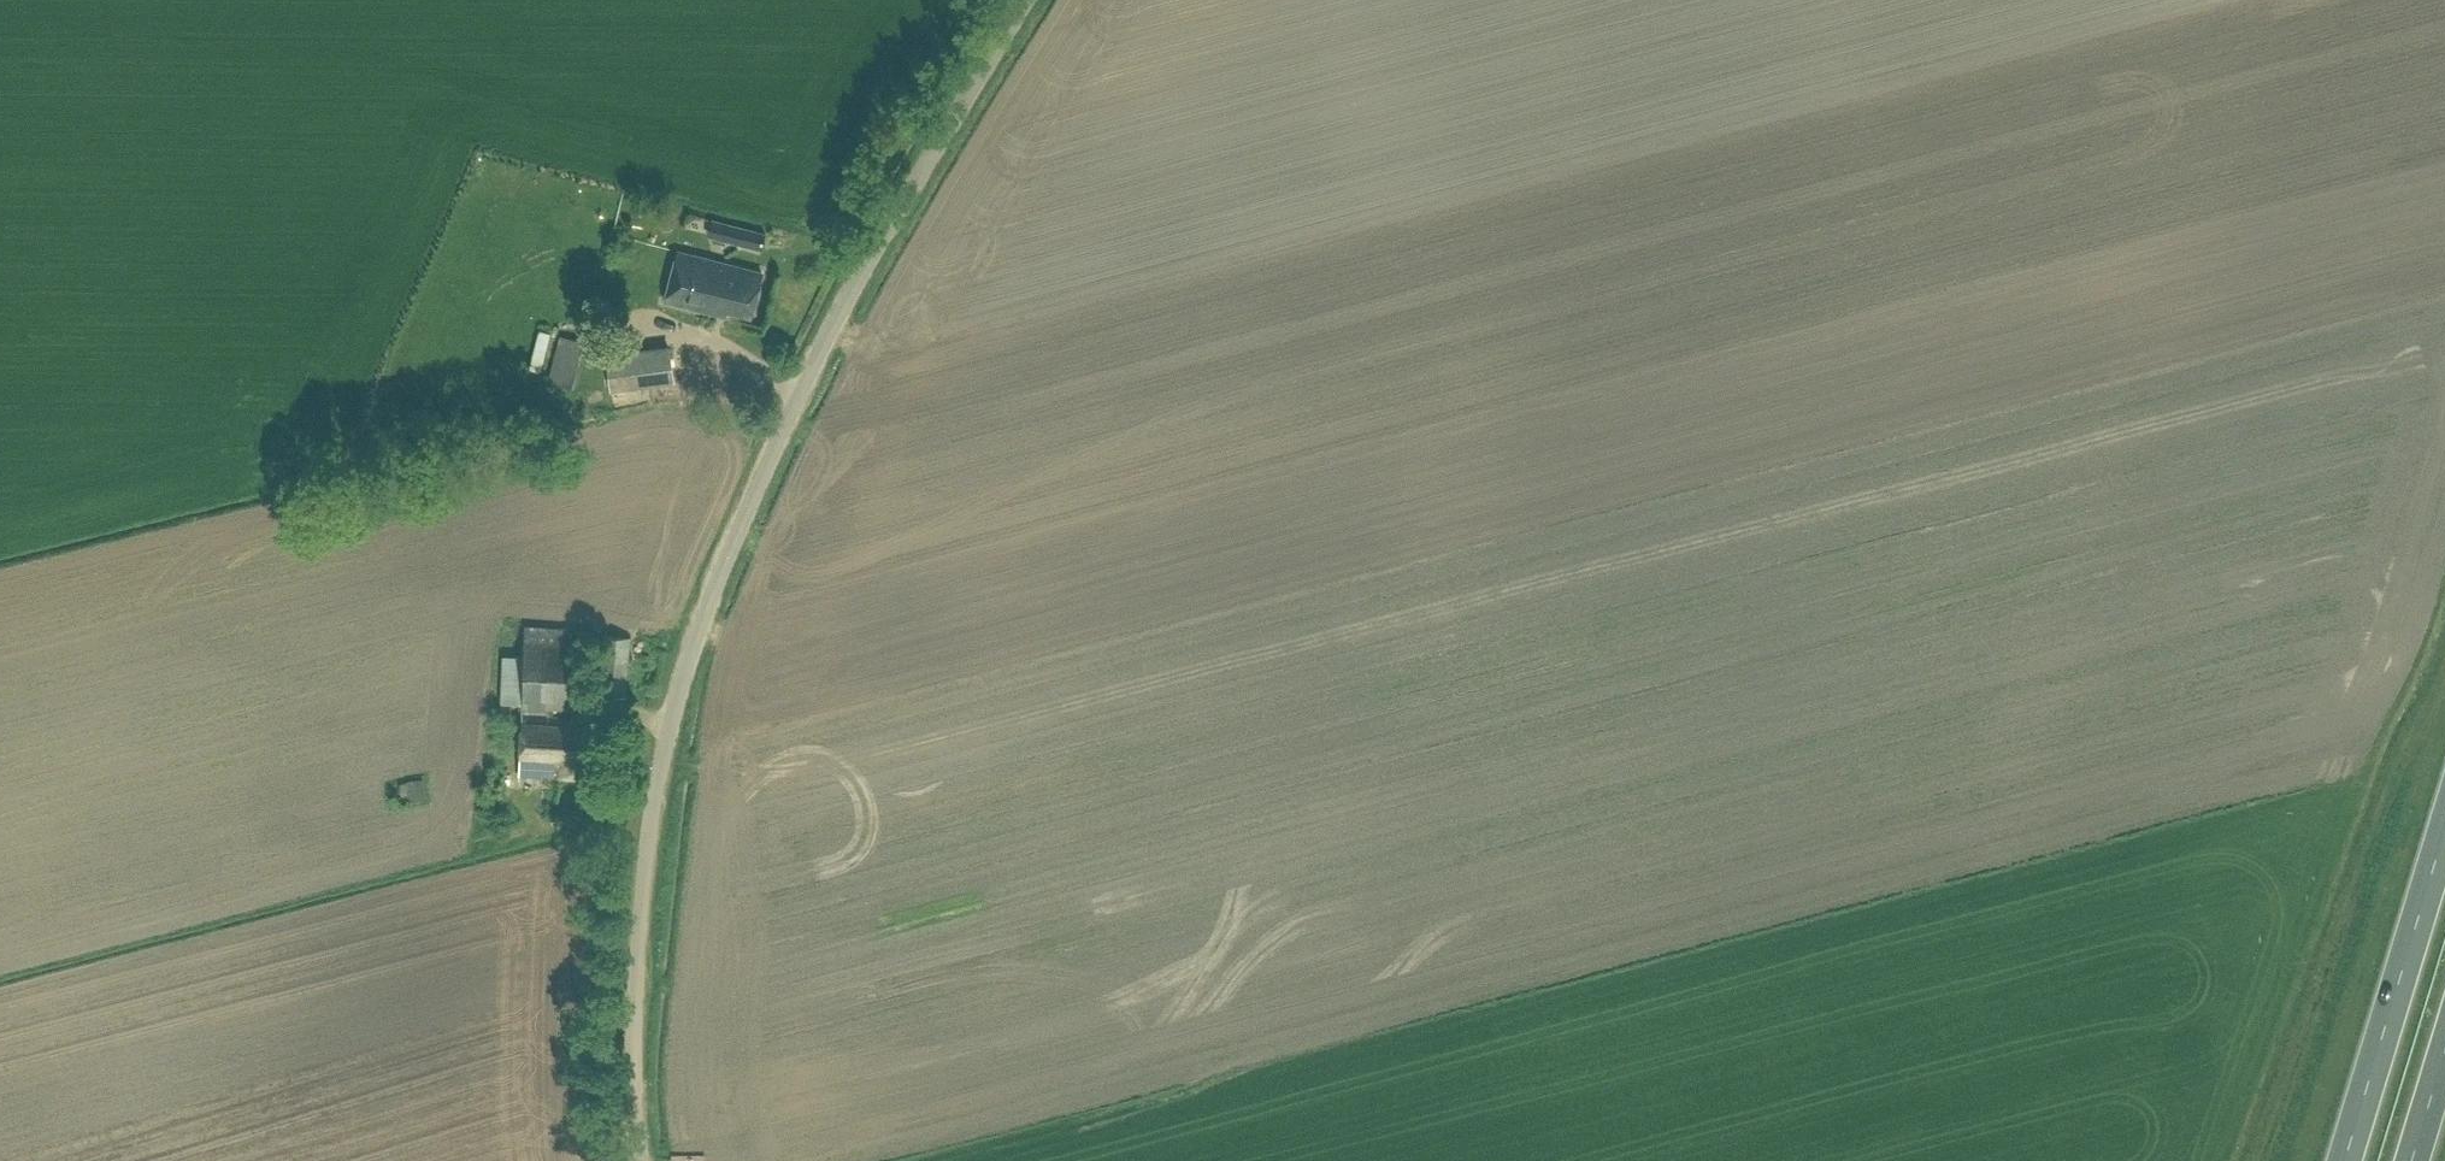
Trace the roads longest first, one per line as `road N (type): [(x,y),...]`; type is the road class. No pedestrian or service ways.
road 1 (unclassified): [(637,1160),(642,883),(663,743),(703,615),(851,286),(1024,0)]
road 2 (trunk): [(2444,832),(2345,1160)]

